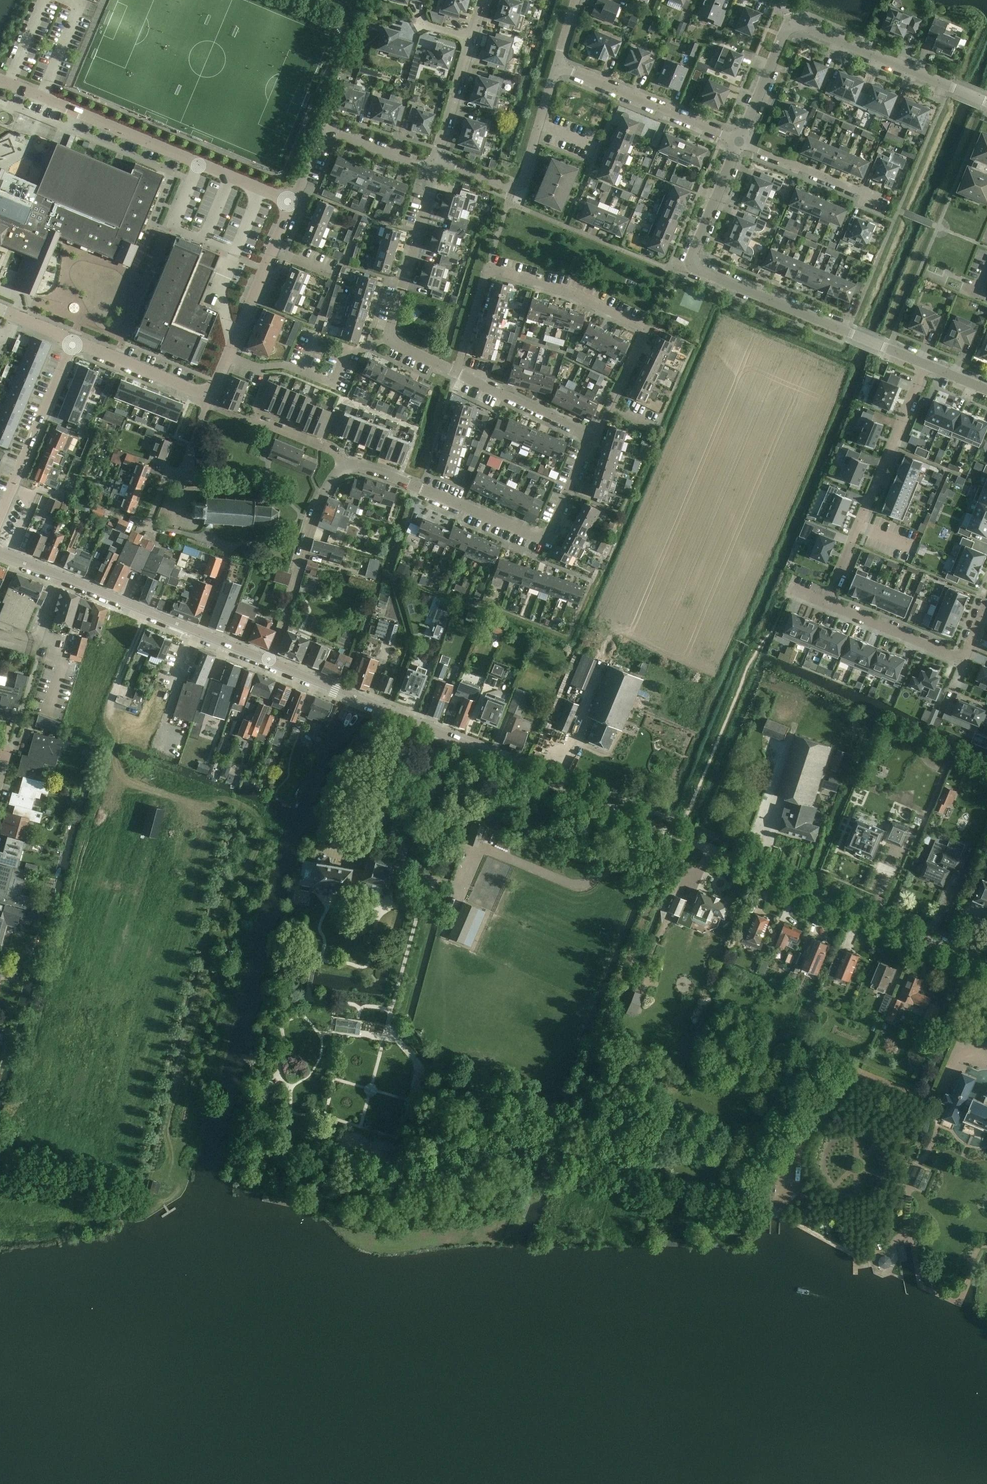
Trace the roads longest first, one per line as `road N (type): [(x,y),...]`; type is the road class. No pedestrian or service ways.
road 1 (track): [(146,611),(109,703),(117,773),(198,805),(241,804),(259,830),(253,857),(232,889),(227,954),(204,985),(168,1121),(170,1178)]
road 2 (tertiary): [(500,759),(986,964)]
road 3 (track): [(775,1219),(805,1144),(864,1078),(924,1100),(970,995),(977,959)]
road 4 (residential): [(345,469),(381,471),(545,540),(591,438)]
road 5 (residential): [(292,202),(0,80)]
road 6 (residential): [(591,438),(647,331),(580,297),(487,268)]
road 7 (tertiary): [(269,661),(0,552)]
road 8 (residential): [(925,364),(826,603)]
road 9 (residential): [(456,372),(397,344),(389,329),(435,164)]
road 10 (tertiary): [(500,759),(269,661)]
road 11 (unclassified): [(925,364),(695,268)]
road 12 (residential): [(435,164),(519,185),(557,65)]
road 13 (residential): [(826,603),(963,660),(986,601)]
road 14 (residential): [(292,202),(211,397)]
road 15 (residential): [(269,661),(319,503),(345,469)]
road 16 (residential): [(739,141),(557,65)]
road 17 (residential): [(435,164),(416,165),(328,132),(292,202)]
road 18 (residential): [(0,517),(74,341)]
road 19 (residential): [(207,405),(188,470),(167,477),(148,522),(194,536)]
road 20 (track): [(867,1063),(918,1085),(971,977)]
road 21 (residential): [(956,88),(793,24)]
road 22 (residential): [(435,164),(483,0)]
road 23 (residential): [(878,202),(739,141)]
road 24 (residential): [(591,438),(456,372)]
road 25 (residential): [(211,397),(74,341)]
road 26 (residential): [(695,268),(692,256),(739,141)]
road 27 (residential): [(739,141),(793,24)]

